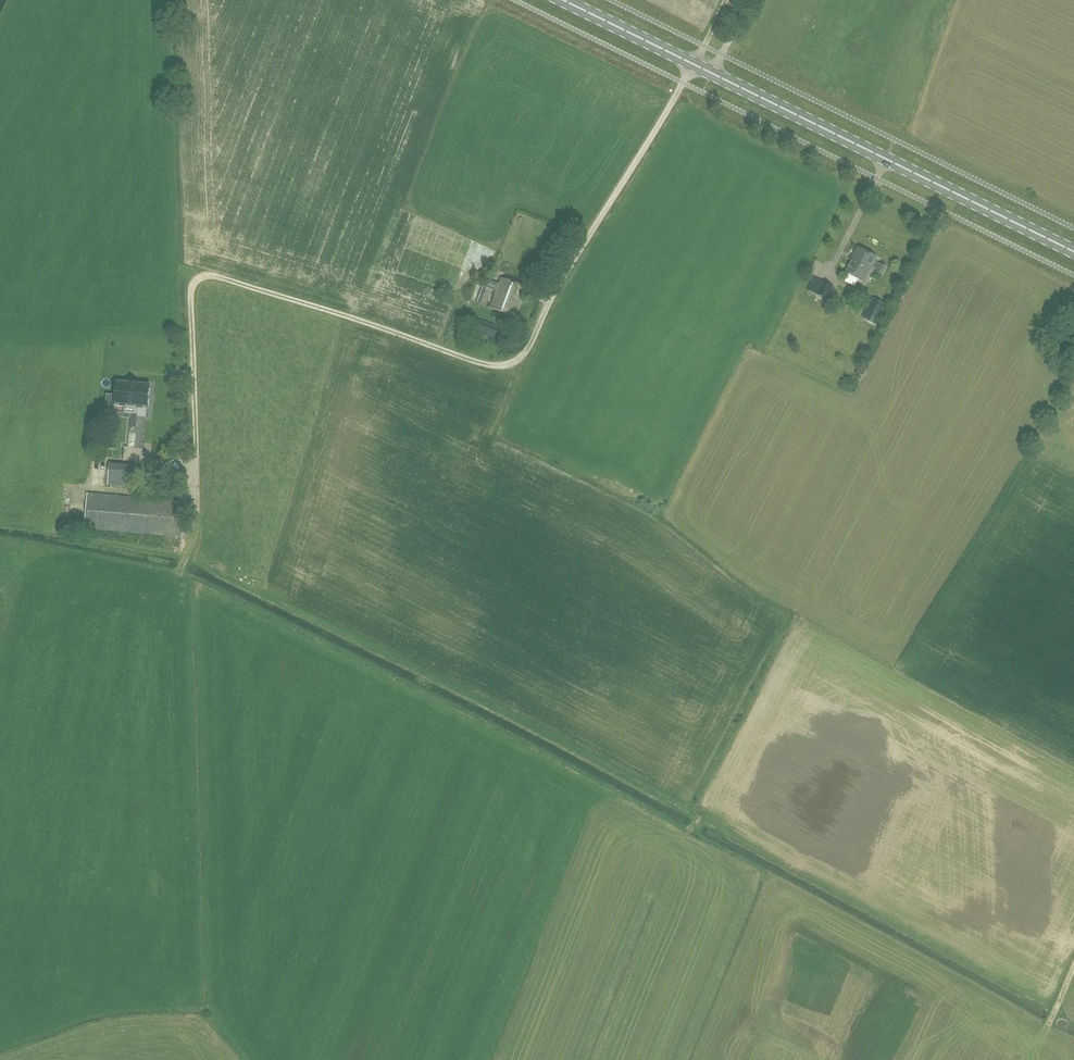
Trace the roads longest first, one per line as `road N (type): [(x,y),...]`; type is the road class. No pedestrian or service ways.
road 1 (secondary): [(1073,250),(566,0)]

